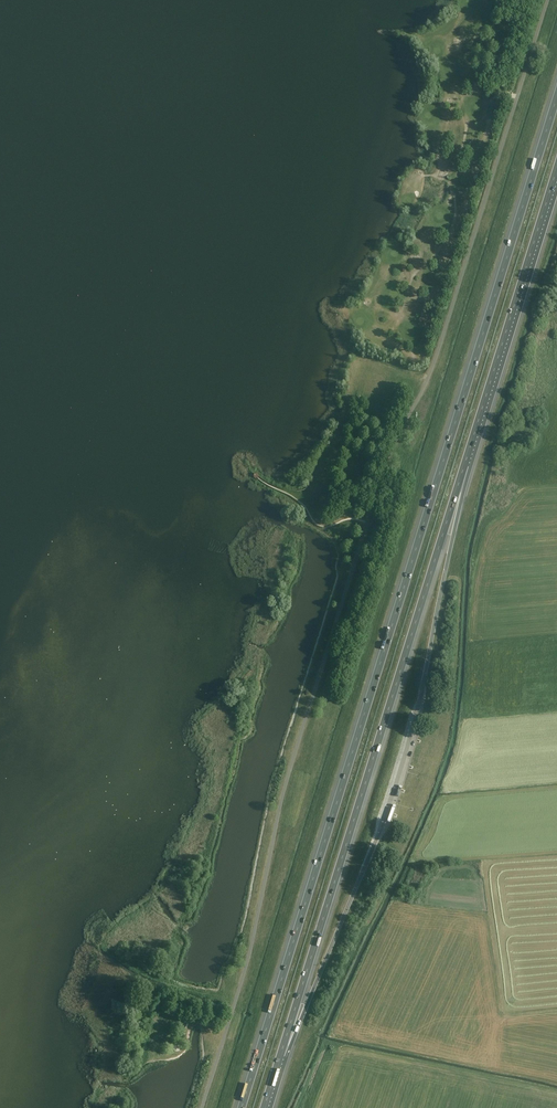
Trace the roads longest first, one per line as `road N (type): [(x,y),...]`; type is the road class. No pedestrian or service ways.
road 1 (motorway): [(556,94),(239,1107)]
road 2 (motorway): [(281,1055),(464,465)]
road 3 (motorway): [(464,465),(556,168)]
road 4 (motorway): [(439,599),(464,465)]

